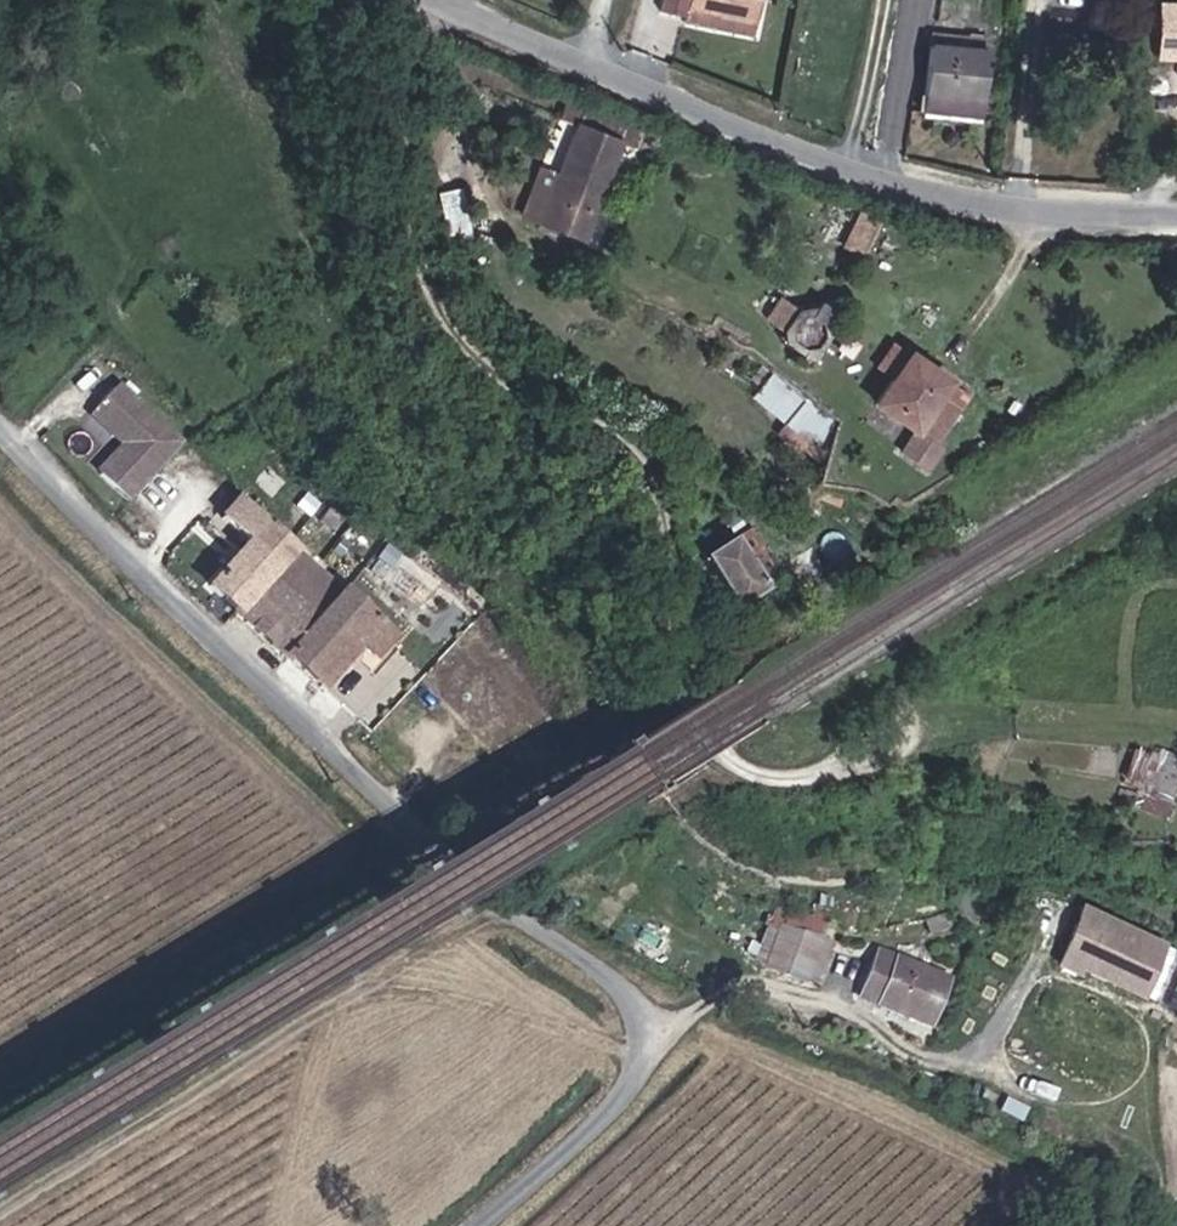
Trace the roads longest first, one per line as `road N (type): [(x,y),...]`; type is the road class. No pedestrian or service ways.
road 1 (unclassified): [(0,415),(439,846),(621,1000),(635,1027),(633,1059),(474,1225)]
road 2 (unclassified): [(1176,214),(1032,206),(884,173),(449,0)]

